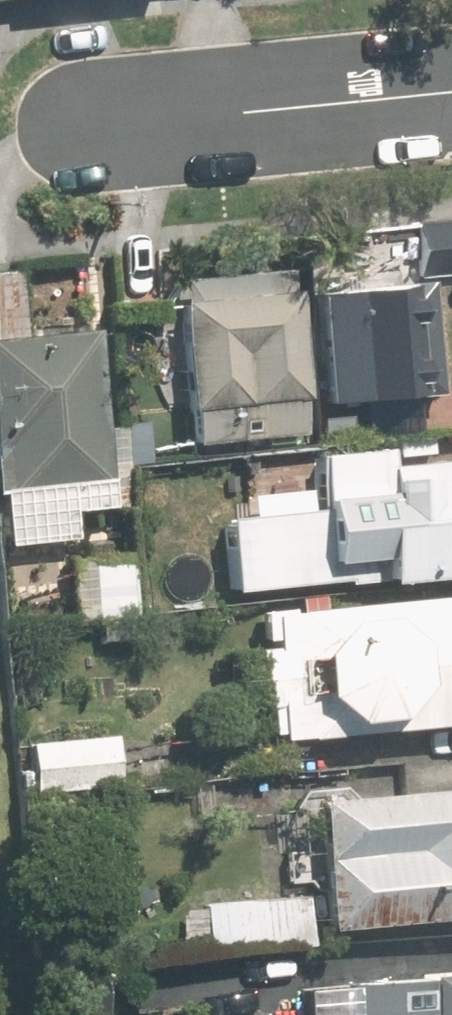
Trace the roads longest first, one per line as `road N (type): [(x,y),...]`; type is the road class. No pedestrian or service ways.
road 1 (residential): [(74,120),(451,90)]

